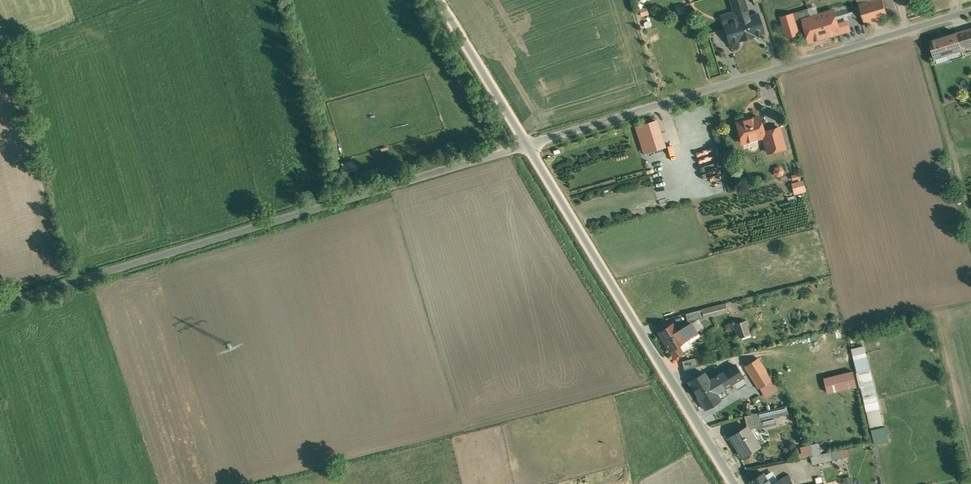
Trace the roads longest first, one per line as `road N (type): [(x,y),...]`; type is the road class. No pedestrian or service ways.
road 1 (unclassified): [(0,298),(523,139)]
road 2 (unclassified): [(523,139),(970,1)]
road 3 (unclassified): [(523,139),(735,483)]
road 4 (unclassified): [(439,0),(523,139)]

